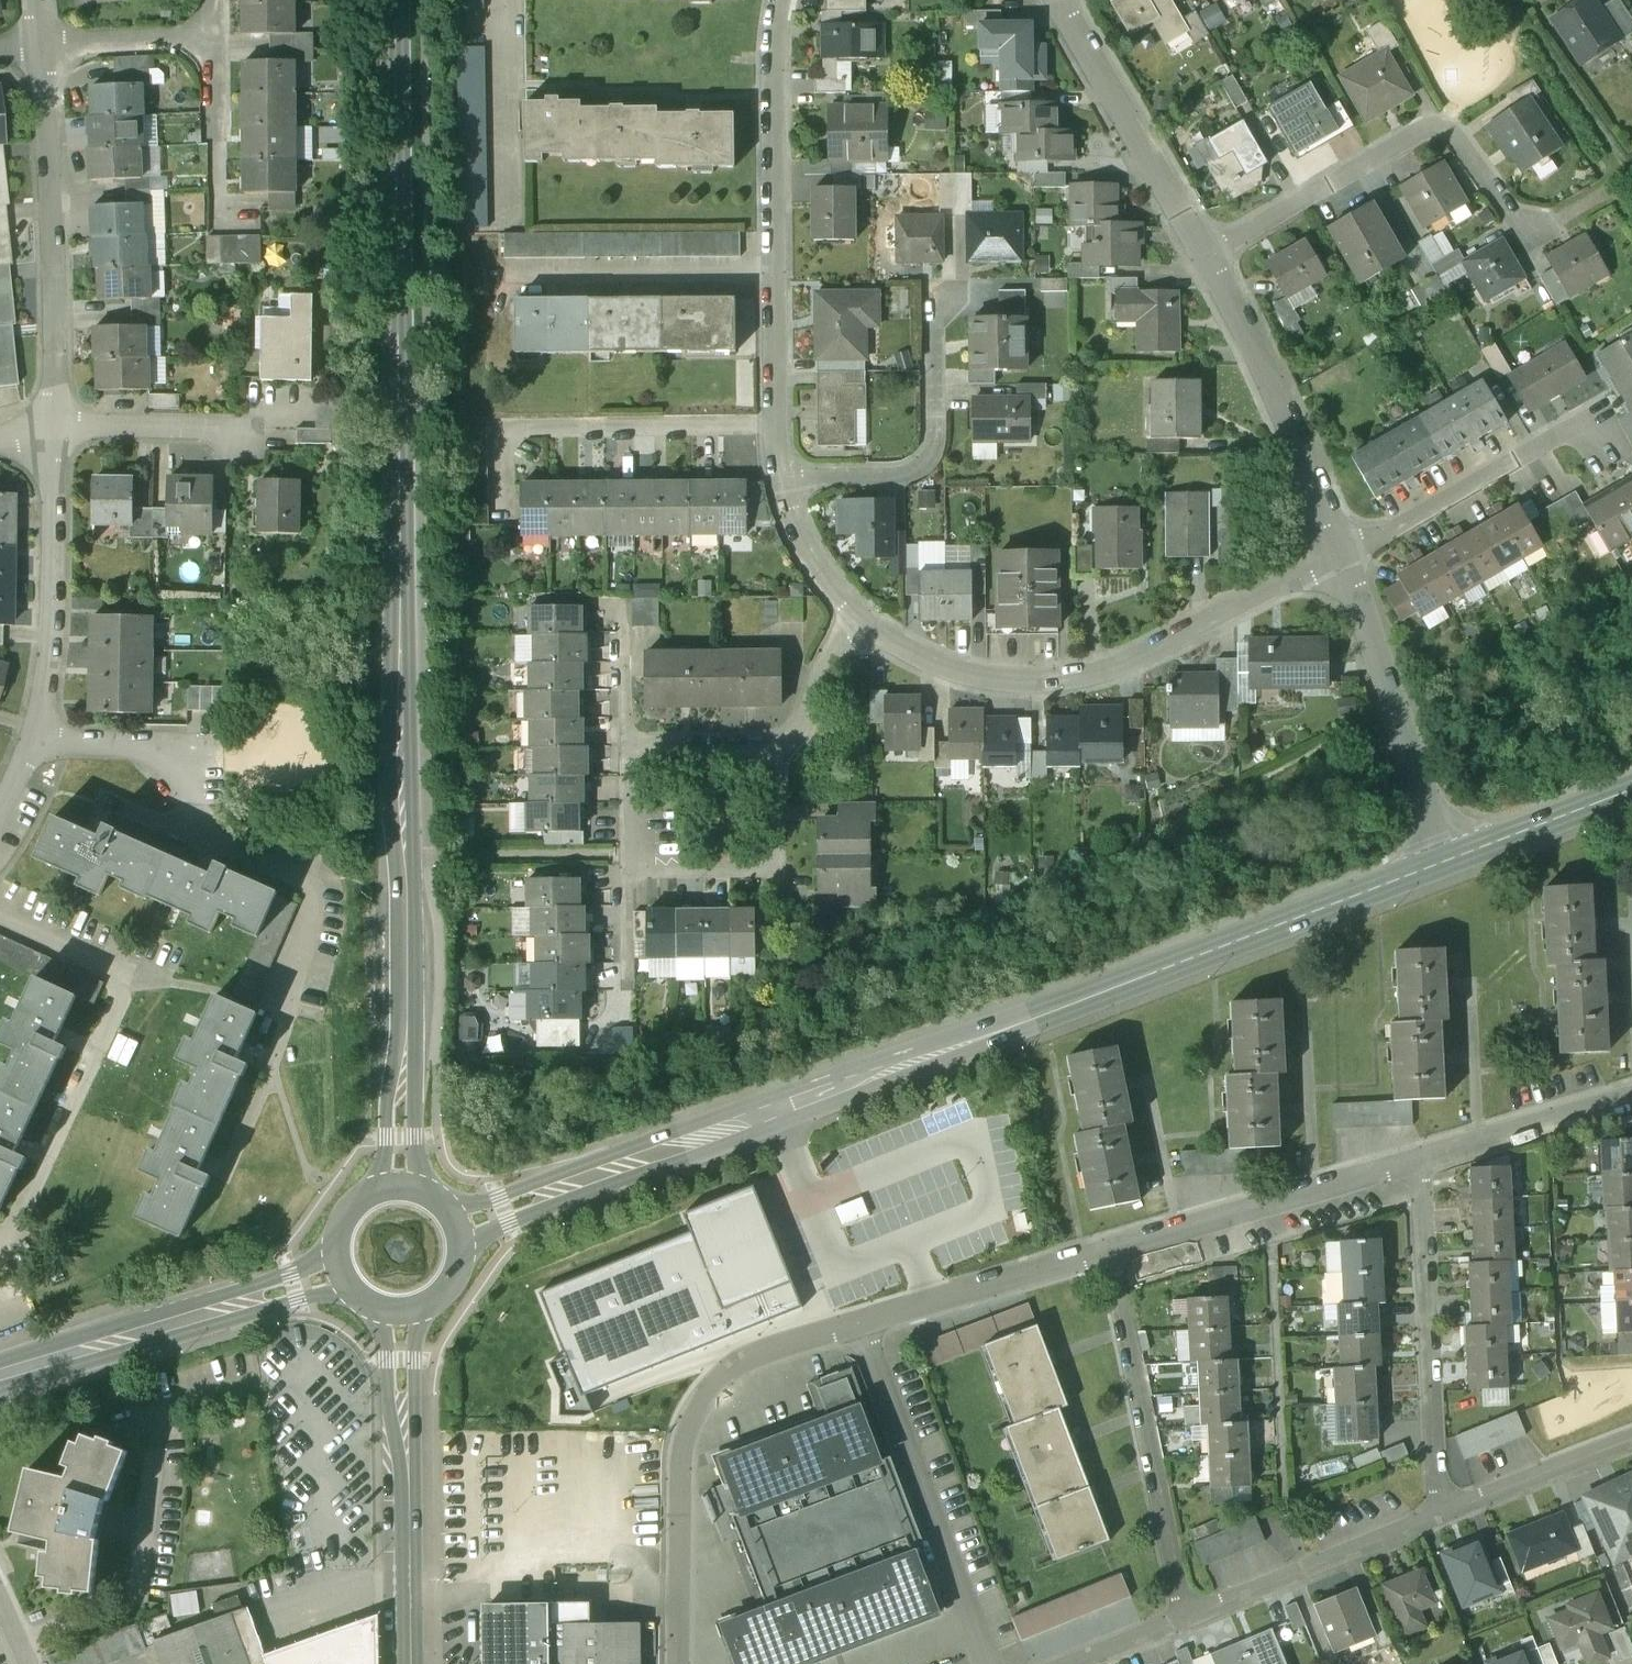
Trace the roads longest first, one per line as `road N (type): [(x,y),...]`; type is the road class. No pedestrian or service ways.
road 1 (tertiary): [(399,1185),(394,0)]
road 2 (secondary): [(460,1224),(1000,1032),(1452,858)]
road 3 (residential): [(860,622),(925,667),(969,682),(1061,682),(1119,665),(1345,553)]
road 4 (residential): [(1206,254),(1432,130),(1453,135),(1526,235),(1603,190)]
road 5 (residential): [(780,0),(784,478)]
road 6 (residential): [(860,1321),(746,1357),(688,1422),(677,1663)]
road 7 (residential): [(860,622),(789,737),(627,746),(628,872)]
road 8 (residential): [(1110,1250),(1185,1618)]
road 9 (residential): [(59,423),(42,48)]
road 10 (residential): [(989,1663),(860,1321)]
road 11 (residential): [(784,478),(897,477),(927,463),(936,447),(936,294),(948,285),(979,284)]
road 12 (secondary): [(0,1377),(340,1270)]
road 13 (residential): [(1421,1157),(1435,1483),(1446,1511)]
road 14 (tertiary): [(405,1663),(401,1314)]
road 15 (residential): [(1345,553),(1206,254)]
road 16 (residential): [(1421,1157),(1110,1250)]
road 17 (residential): [(1452,858),(1345,553)]
road 18 (residential): [(38,743),(59,423)]
road 19 (residential): [(1345,553),(1585,425),(1611,466)]
road 20 (residential): [(1206,254),(1057,0)]
road 21 (residential): [(1185,1618),(1446,1511)]
road 22 (residential): [(1110,1250),(860,1321)]
road 23 (residential): [(1631,1097),(1421,1157)]
road 24 (residential): [(1446,1511),(1631,1438)]
road 25 (residential): [(253,427),(59,423)]
road 26 (secondary): [(1452,858),(1631,788)]
road 27 (residential): [(212,33),(220,224)]
road 28 (residential): [(38,743),(229,750)]
road 29 (residential): [(42,48),(212,33)]
road 30 (residential): [(784,478),(814,563),(860,622)]
road 31 (secondary): [(401,1314),(440,1301),(455,1285),(466,1245),(460,1224)]
road 32 (residential): [(1067,1663),(1185,1618)]

